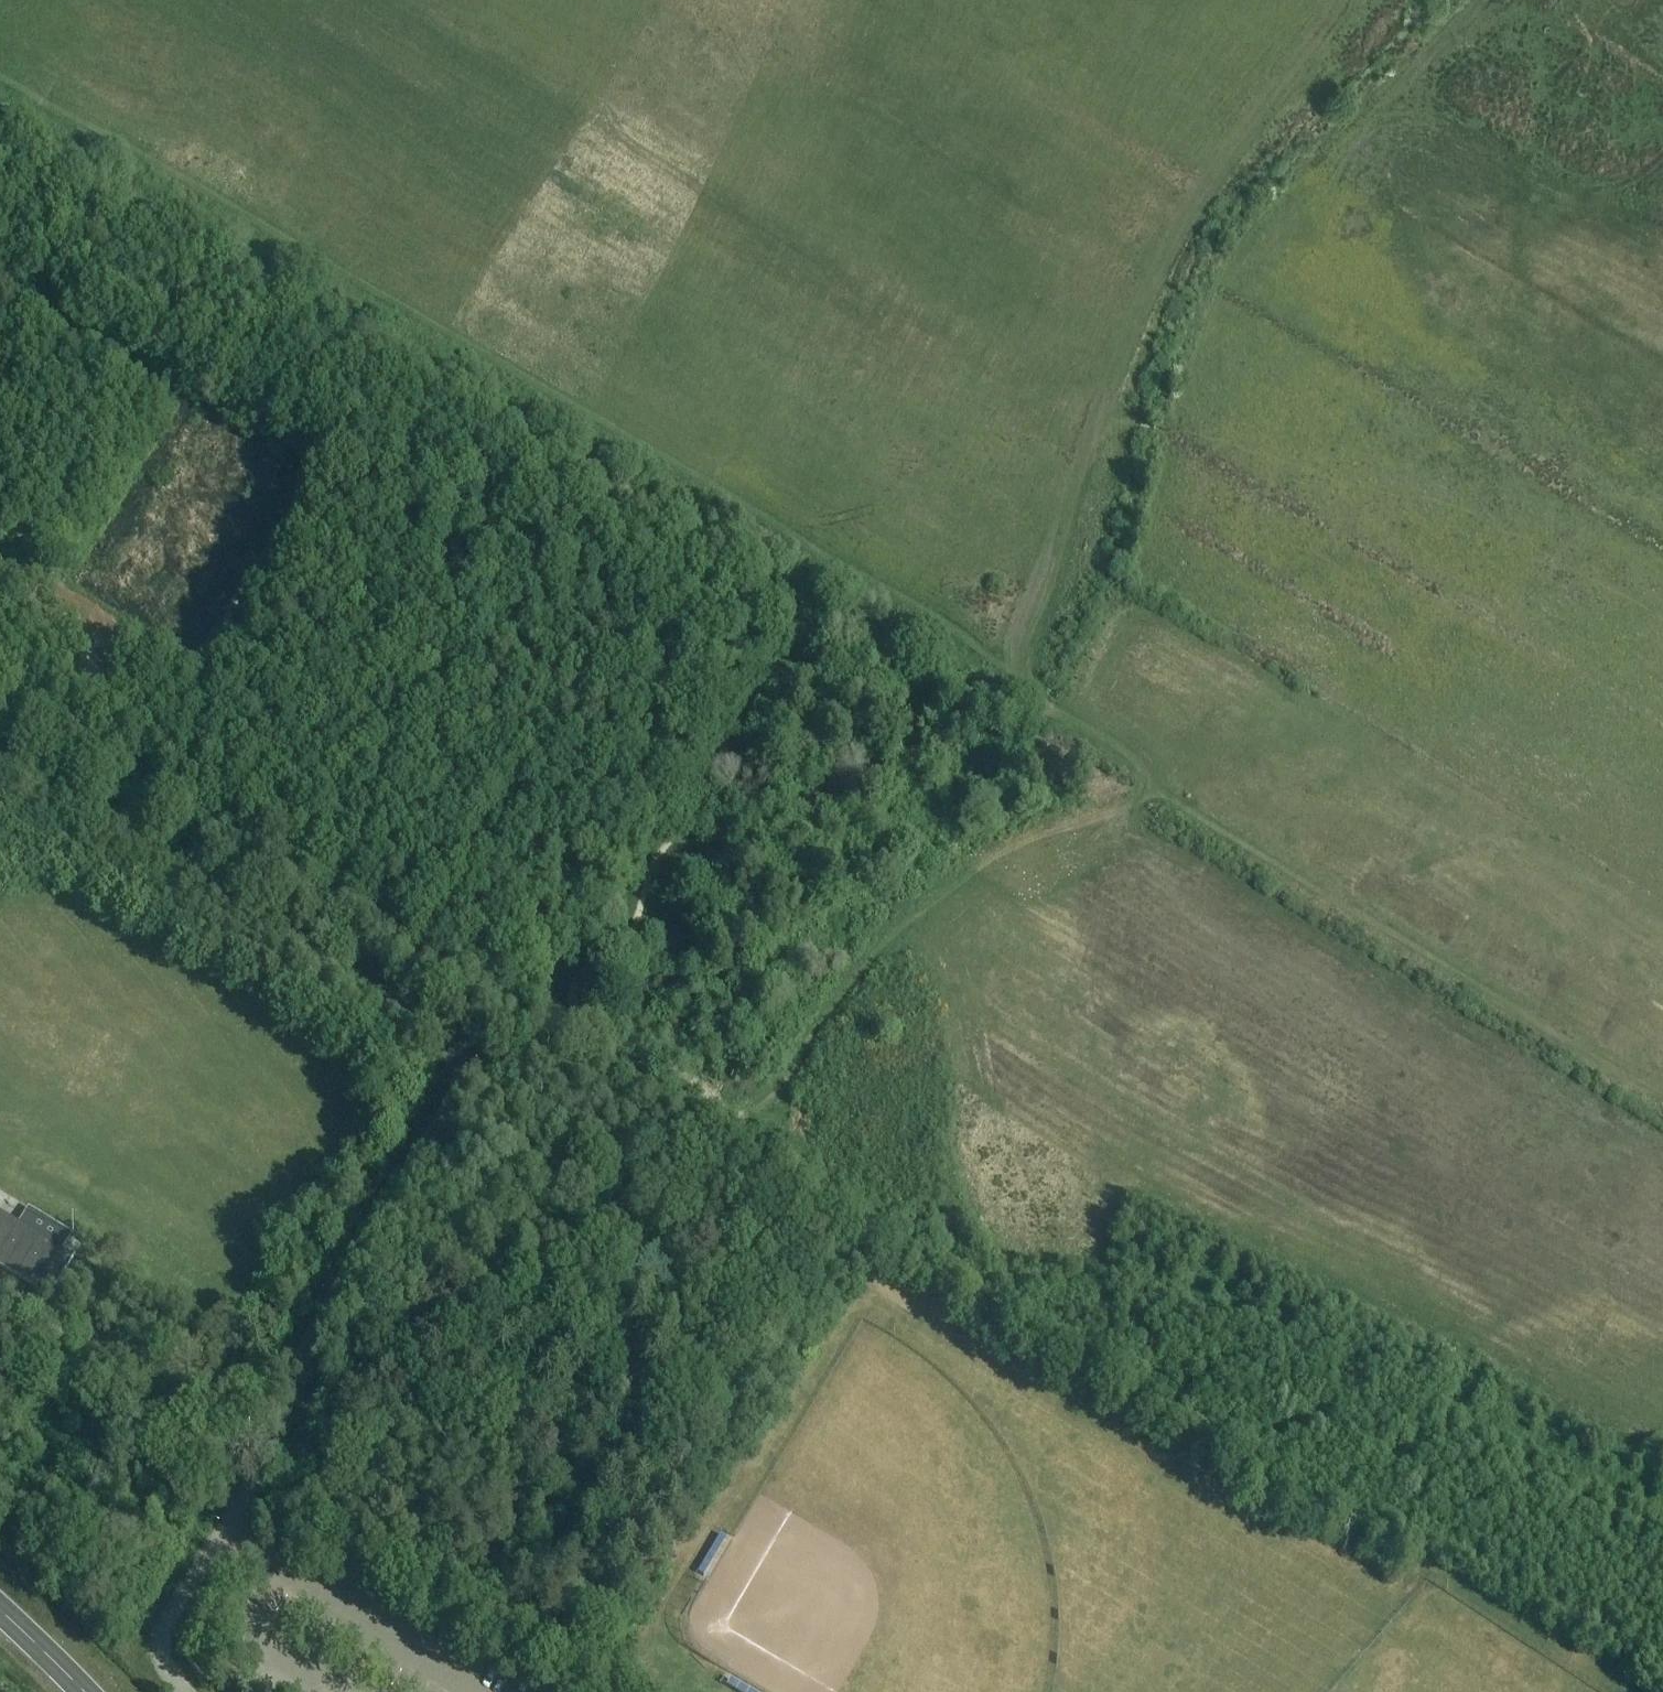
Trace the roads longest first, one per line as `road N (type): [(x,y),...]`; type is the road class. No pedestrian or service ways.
road 1 (track): [(1133,803),(0,124)]
road 2 (unclassified): [(0,759),(330,963),(463,1066),(459,1094),(305,1356),(289,1423),(164,1633),(163,1663),(184,1691)]
road 3 (track): [(465,1073),(594,1207),(658,1288)]

